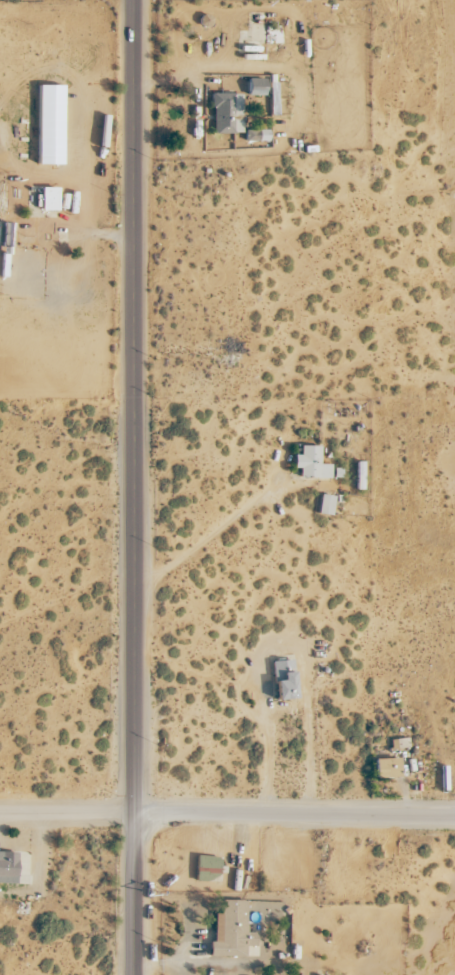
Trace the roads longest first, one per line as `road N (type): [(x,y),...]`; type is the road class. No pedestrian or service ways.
road 1 (tertiary): [(135,974),(135,0)]
road 2 (residential): [(0,815),(454,814)]

